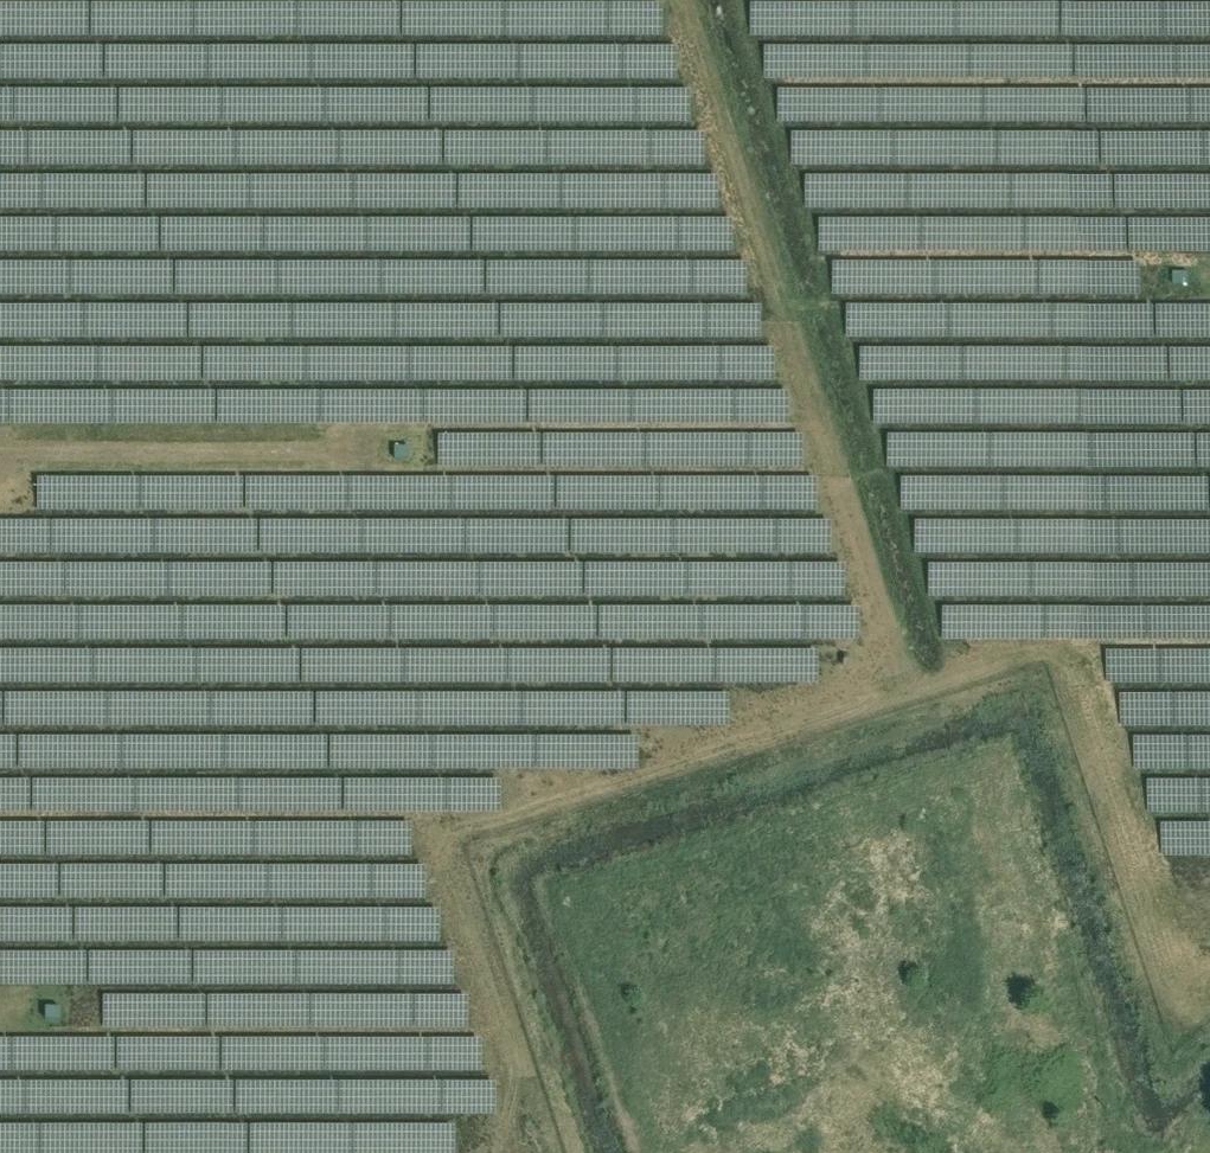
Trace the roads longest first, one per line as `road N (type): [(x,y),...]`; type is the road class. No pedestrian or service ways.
road 1 (track): [(0,449),(378,448)]

